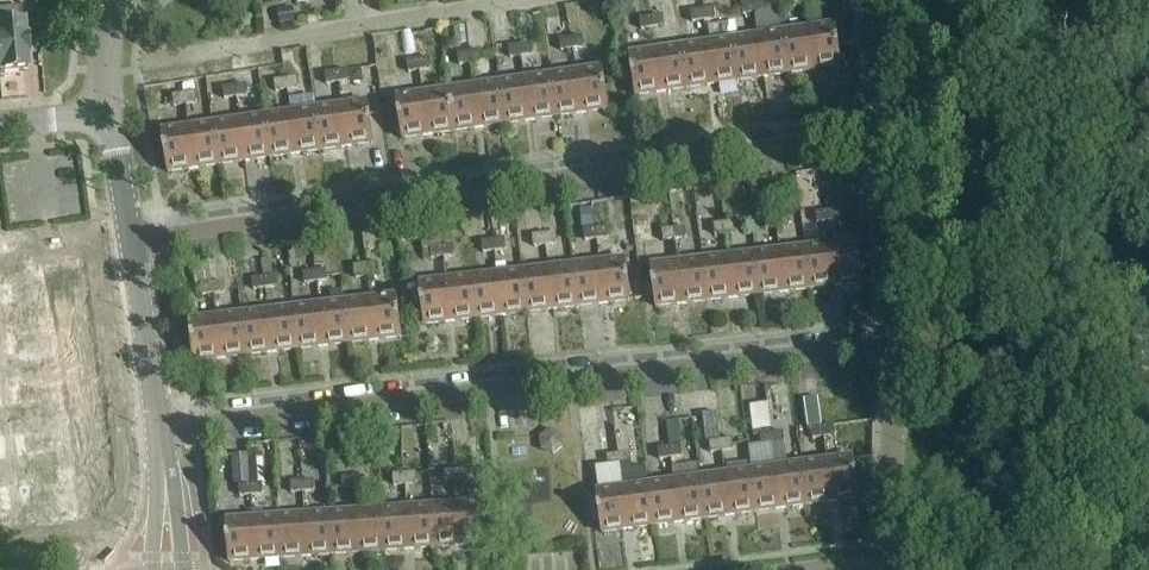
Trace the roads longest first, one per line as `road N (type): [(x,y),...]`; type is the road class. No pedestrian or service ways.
road 1 (residential): [(880,134),(130,242)]
road 2 (residential): [(160,429),(893,343)]
road 3 (residential): [(845,569),(874,563),(890,540),(893,343)]
road 4 (residential): [(893,343),(880,134)]
road 5 (tertiary): [(160,429),(130,242)]
road 6 (residential): [(880,134),(868,0)]
road 7 (tertiary): [(130,242),(109,115)]

